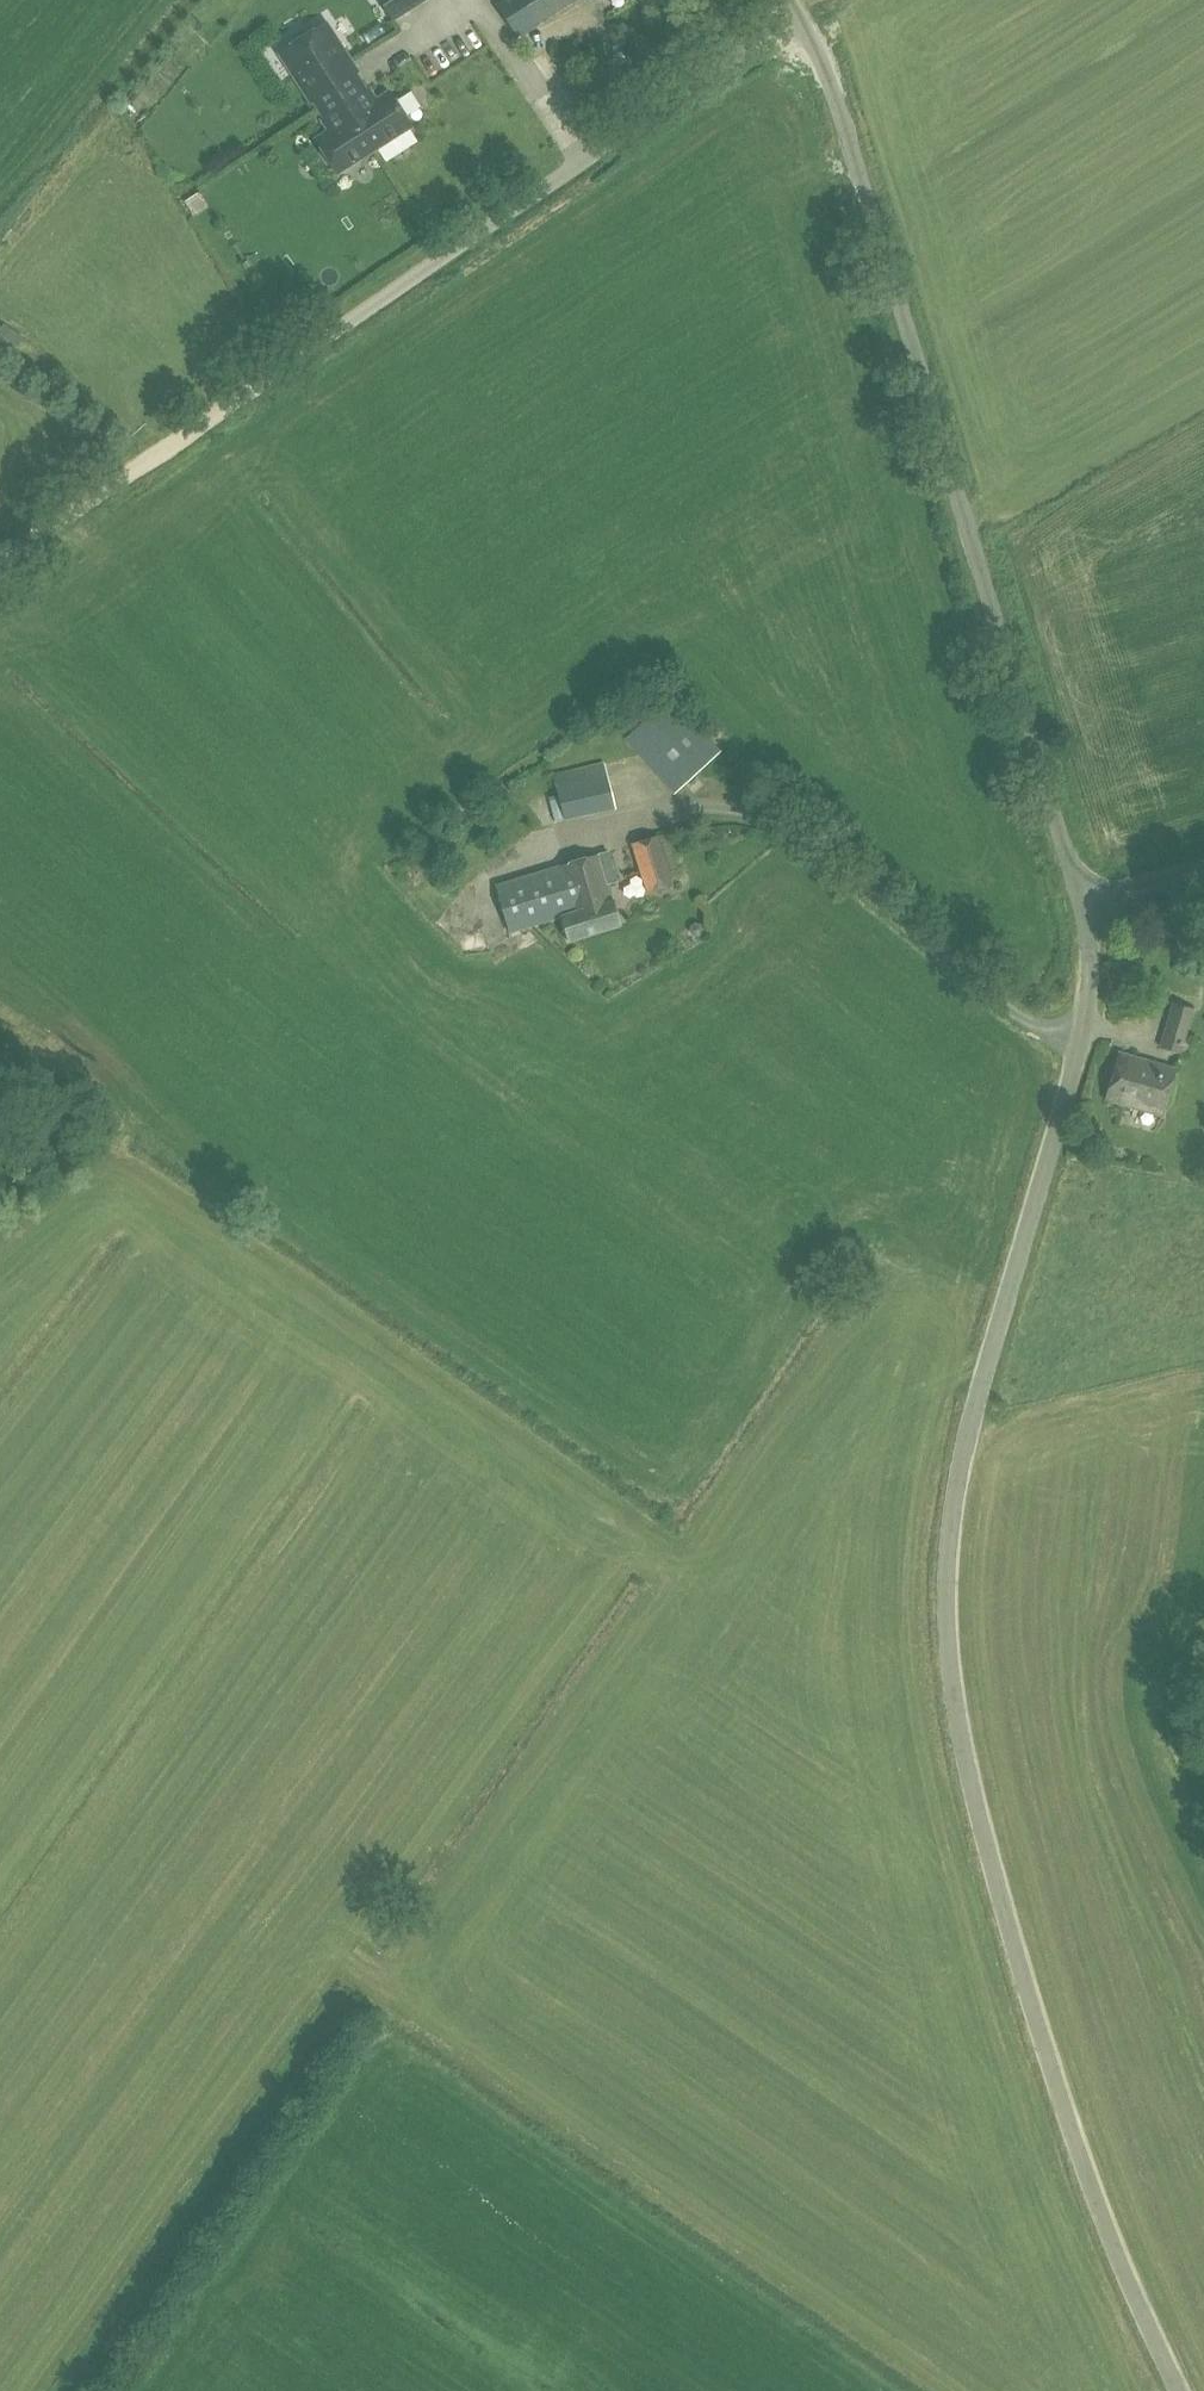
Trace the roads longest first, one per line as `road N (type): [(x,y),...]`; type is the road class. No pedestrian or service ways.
road 1 (unclassified): [(1181,2390),(1081,2159),(1031,2001),(966,1757),(948,1611),(950,1546),(974,1414),(1086,1012),(1083,895)]
road 2 (track): [(0,561),(793,12)]
road 3 (unclassified): [(1083,895),(816,47),(785,0)]
road 4 (unclassified): [(1203,863),(1083,895)]

